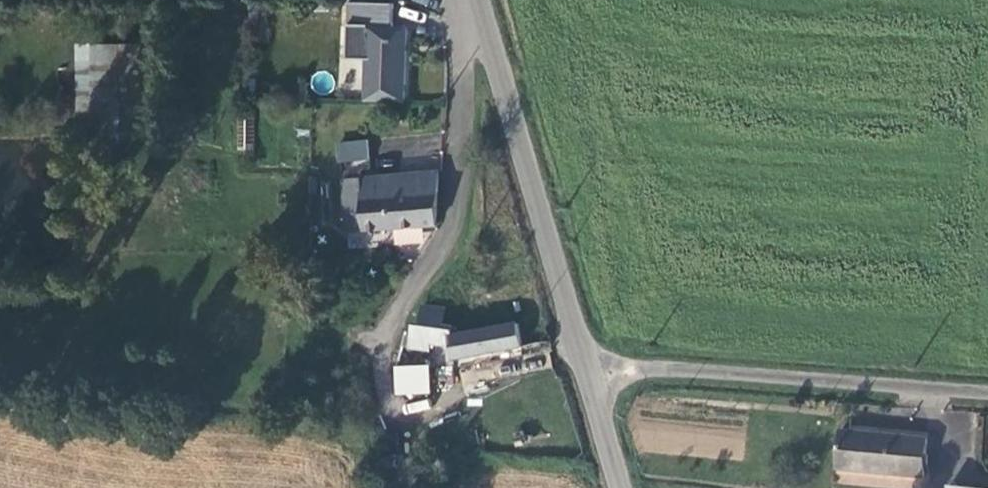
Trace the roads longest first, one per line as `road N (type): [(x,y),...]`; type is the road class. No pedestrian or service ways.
road 1 (unclassified): [(987,394),(584,369)]
road 2 (unclassified): [(387,355),(398,305),(448,253),(460,29),(478,14)]
road 3 (tertiary): [(478,14),(584,369)]
road 4 (tertiary): [(584,369),(619,487)]

